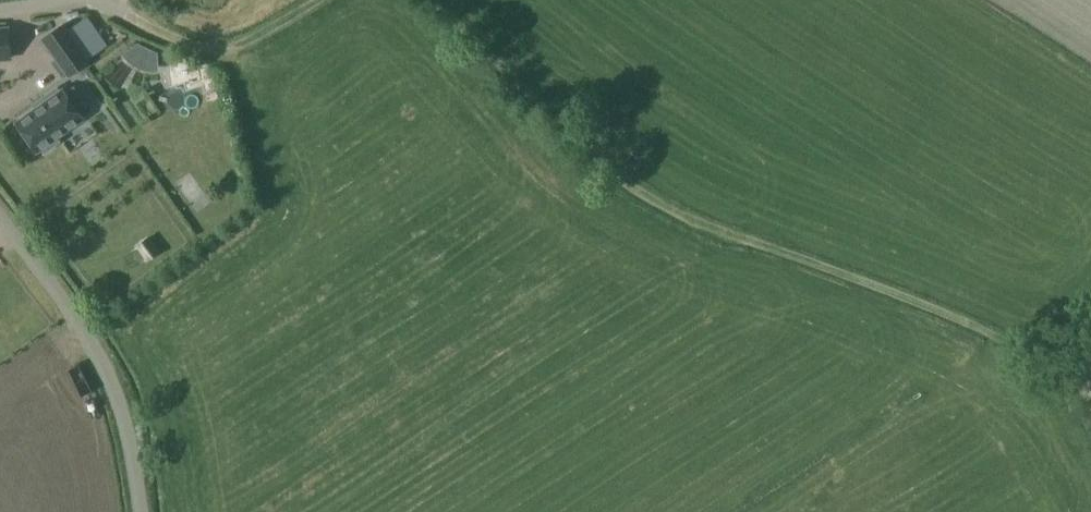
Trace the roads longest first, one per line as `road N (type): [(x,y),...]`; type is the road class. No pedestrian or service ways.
road 1 (track): [(434,0),(637,187),(679,212),(971,323),(1090,381)]
road 2 (unclassified): [(139,511),(124,425),(102,369),(0,214)]
road 3 (track): [(128,12),(223,49),(319,0)]

